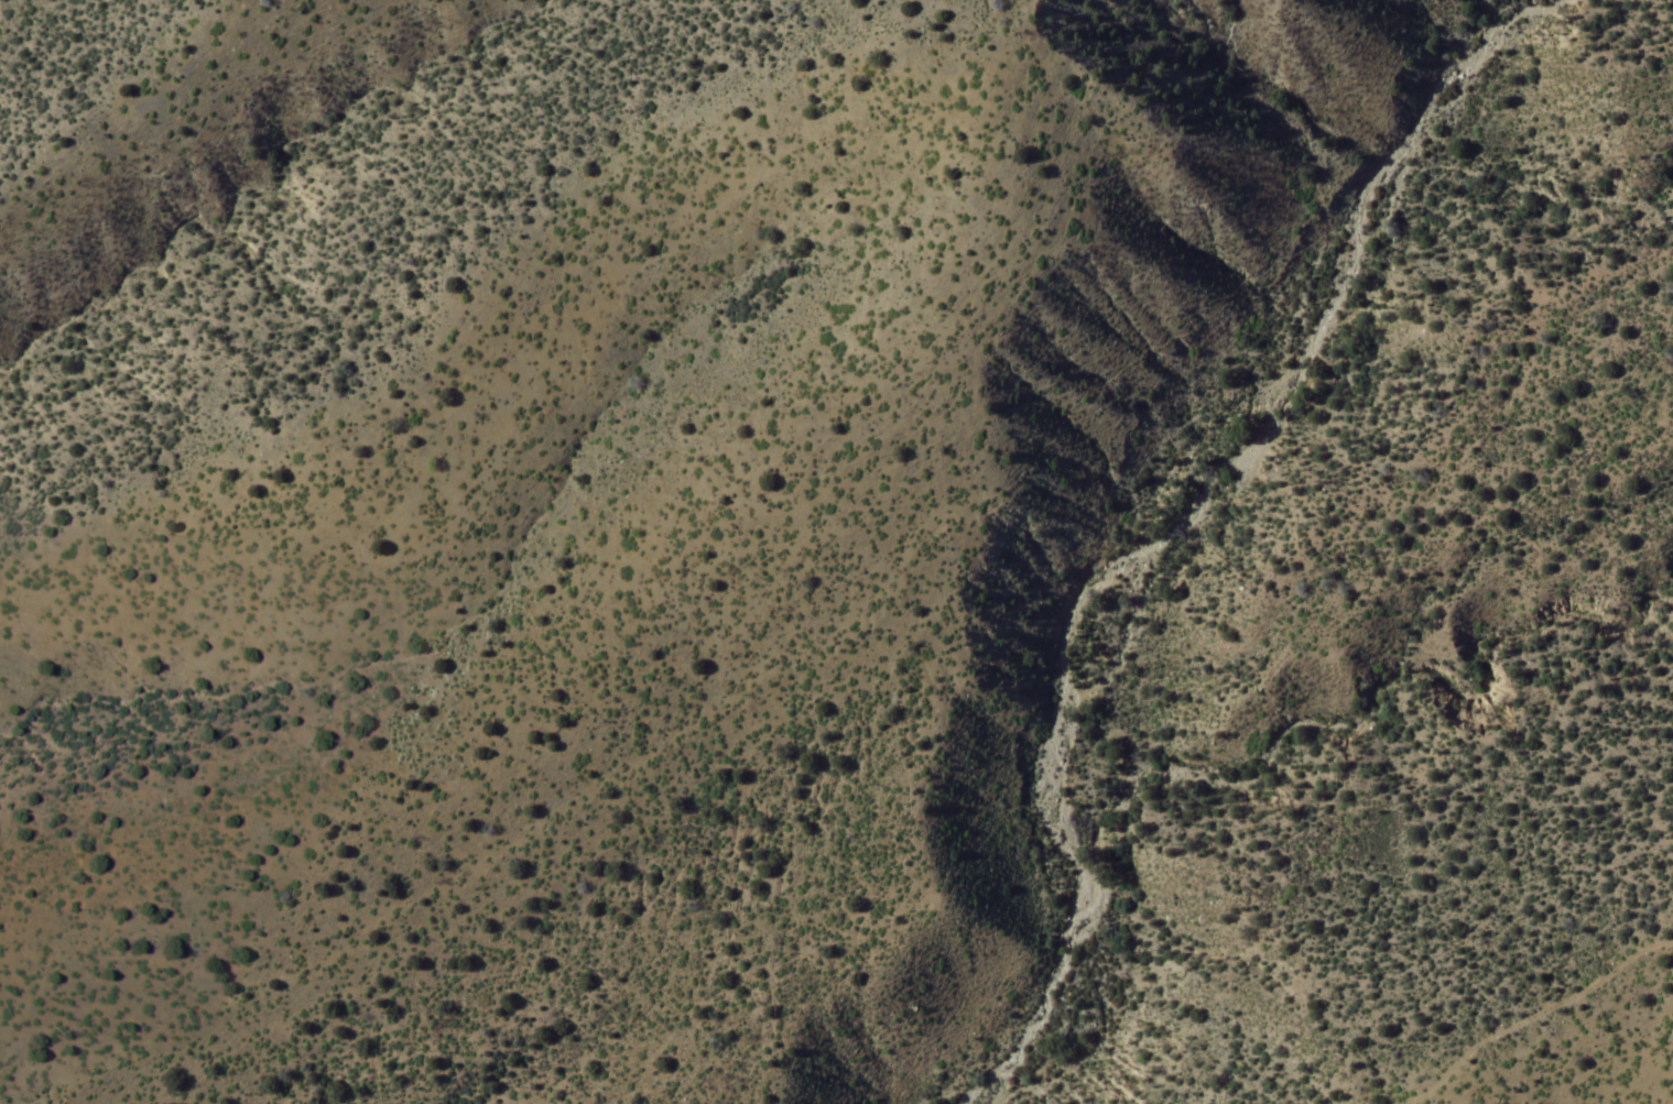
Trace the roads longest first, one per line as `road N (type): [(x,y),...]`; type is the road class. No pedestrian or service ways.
road 1 (track): [(1456,1103),(1538,1035),(1672,960)]

